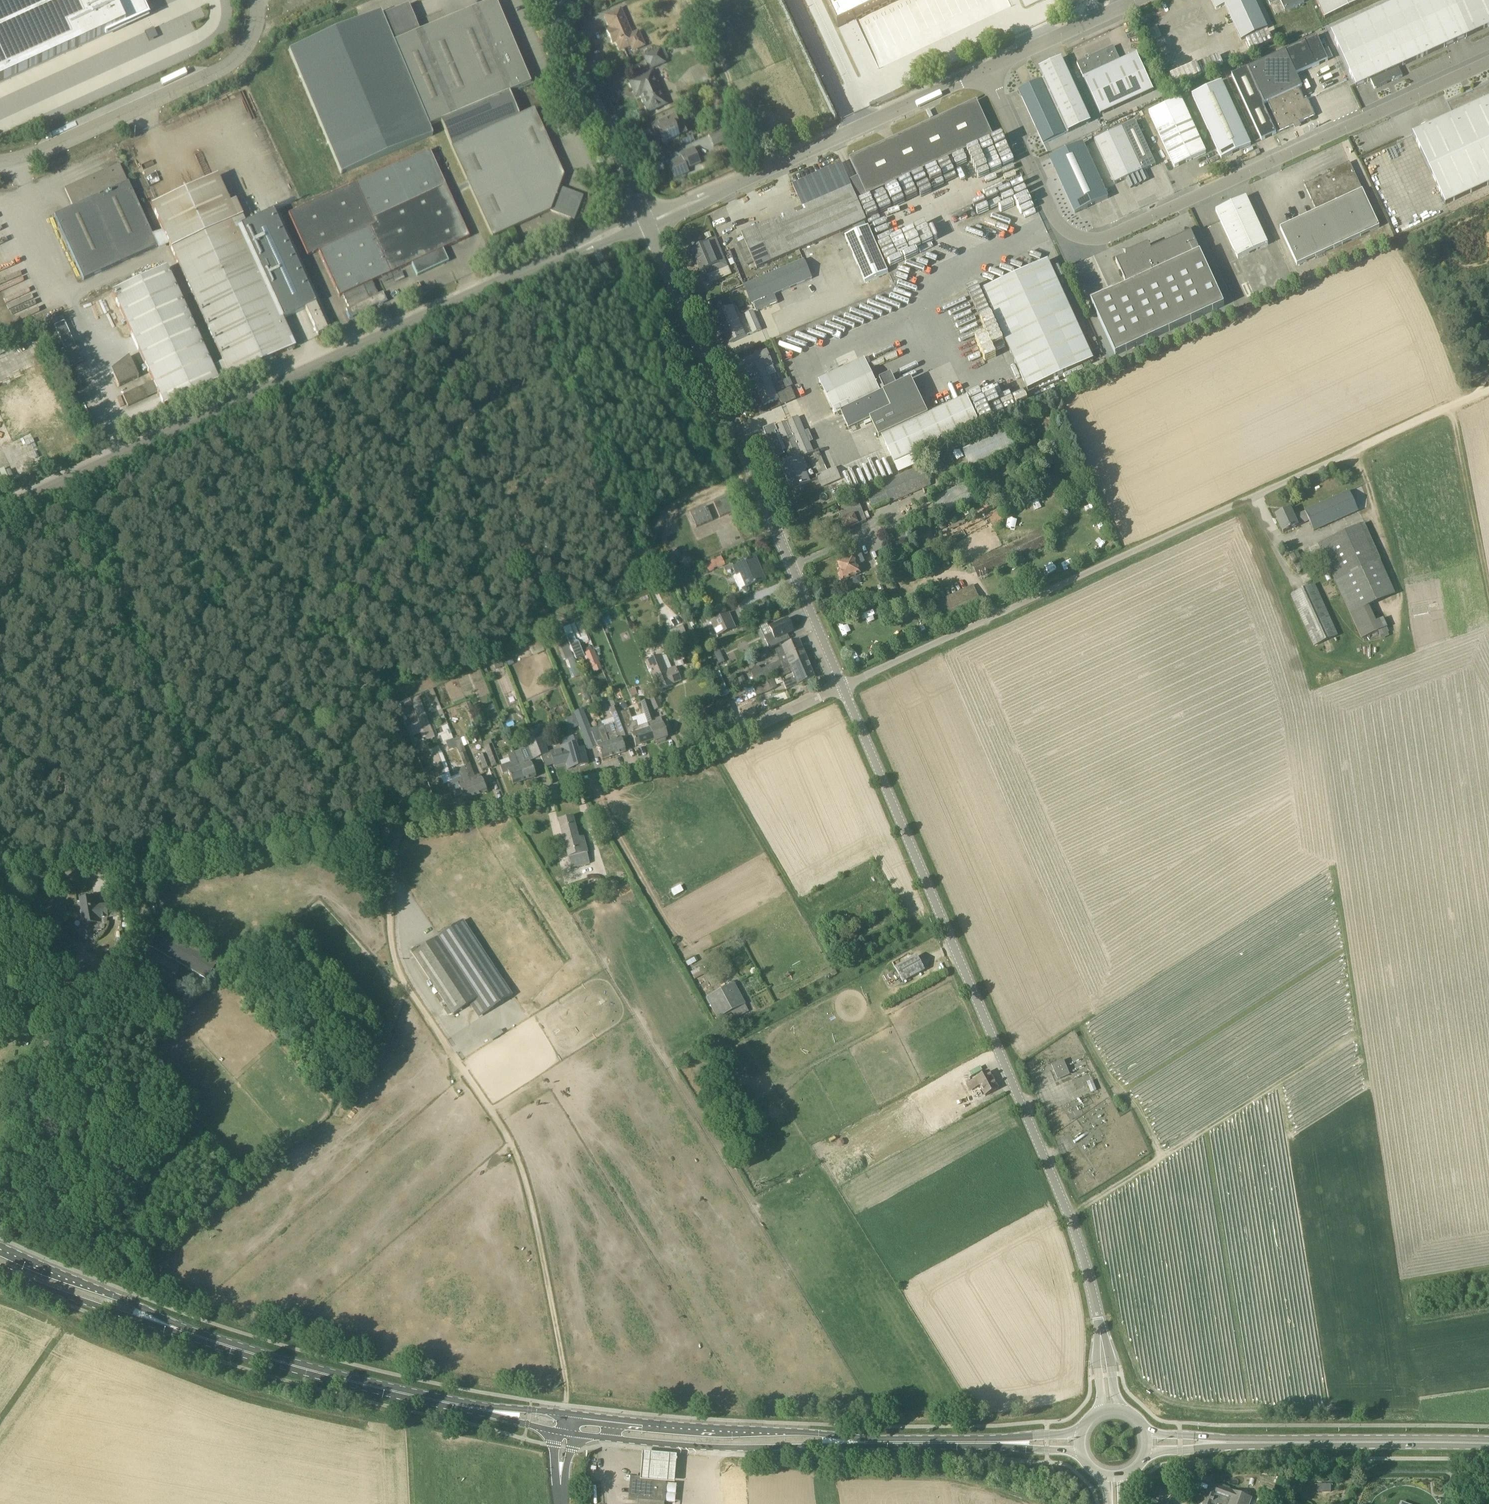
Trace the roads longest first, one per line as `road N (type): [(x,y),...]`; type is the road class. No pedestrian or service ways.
road 1 (unclassified): [(1110,1409),(1095,1305),(1063,1203),(844,686)]
road 2 (unclassified): [(0,509),(647,220)]
road 3 (unclassified): [(844,686),(1365,445)]
road 4 (track): [(566,1413),(565,1368),(515,1152),(403,978),(390,934),(391,882)]
road 5 (unclassified): [(844,686),(647,220)]
road 6 (unclassified): [(1488,62),(1115,235),(1089,239),(1049,213)]
road 7 (secondary): [(459,1405),(263,1357),(0,1256)]
road 8 (unclassified): [(400,829),(705,750),(844,686)]
road 9 (unclassified): [(0,887),(400,829)]
road 10 (unclassified): [(647,220),(988,67)]
road 11 (secondary): [(1488,1444),(1147,1442)]
road 12 (unclassified): [(258,0),(255,30),(223,69),(48,150),(0,163)]
road 13 (secondary): [(564,1432),(731,1448),(885,1442)]
road 14 (secondary): [(885,1442),(566,1413)]
road 15 (unclassified): [(647,220),(553,0)]
road 16 (track): [(820,917),(796,897),(708,748)]
road 17 (secondary): [(1079,1443),(885,1442)]
road 18 (track): [(1450,407),(1488,588)]
road 19 (track): [(670,930),(590,782)]
road 20 (unclassified): [(988,67),(1134,0)]
road 21 (unclassified): [(1049,213),(988,67)]
road 22 (track): [(145,1354),(0,1292)]
road 23 (track): [(1488,390),(1365,445)]
road 24 (track): [(908,1477),(965,1481),(1038,1503)]

